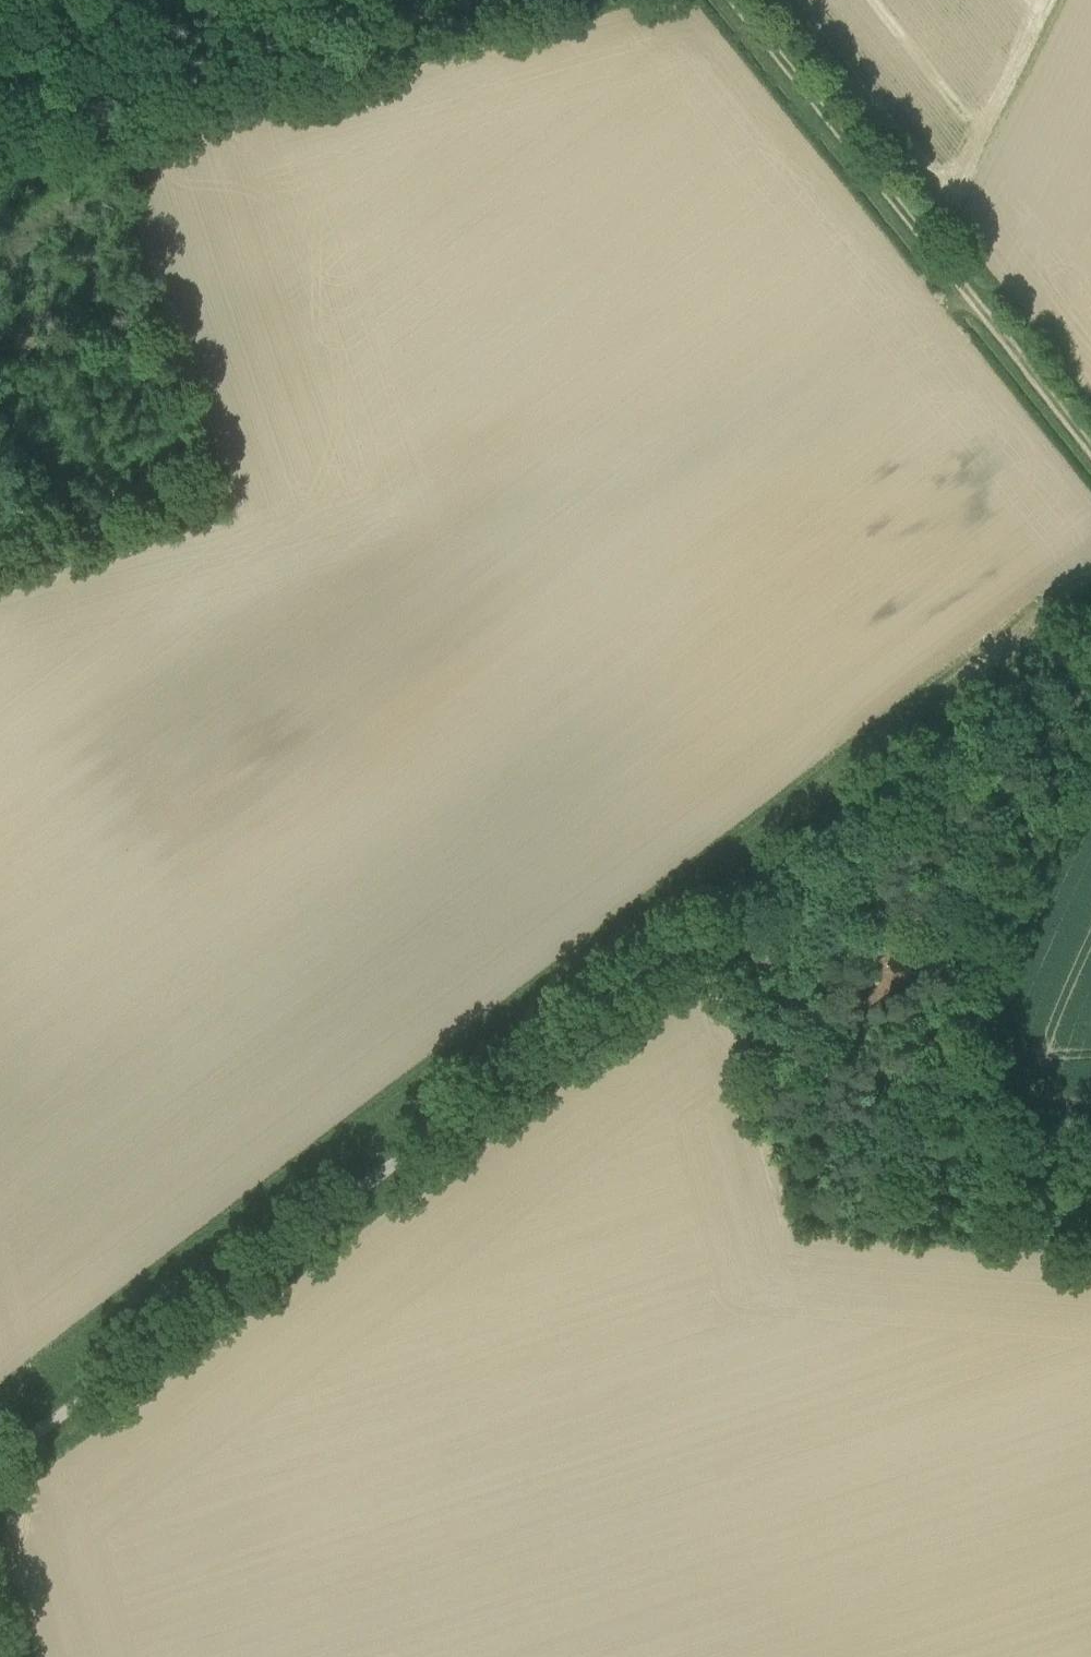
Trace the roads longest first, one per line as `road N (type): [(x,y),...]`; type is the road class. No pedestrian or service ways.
road 1 (unclassified): [(0,1459),(1090,634)]
road 2 (track): [(732,0),(1090,443)]

